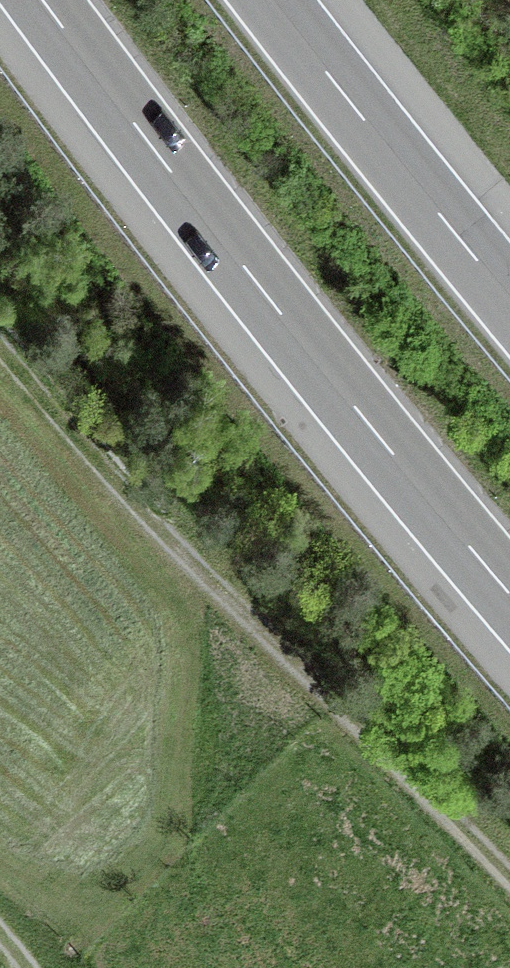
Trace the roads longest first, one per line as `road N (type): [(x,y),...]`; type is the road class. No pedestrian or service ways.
road 1 (motorway): [(43,0),(224,242),(509,594)]
road 2 (track): [(0,344),(179,548),(509,877)]
road 3 (motorway): [(509,300),(271,0)]

